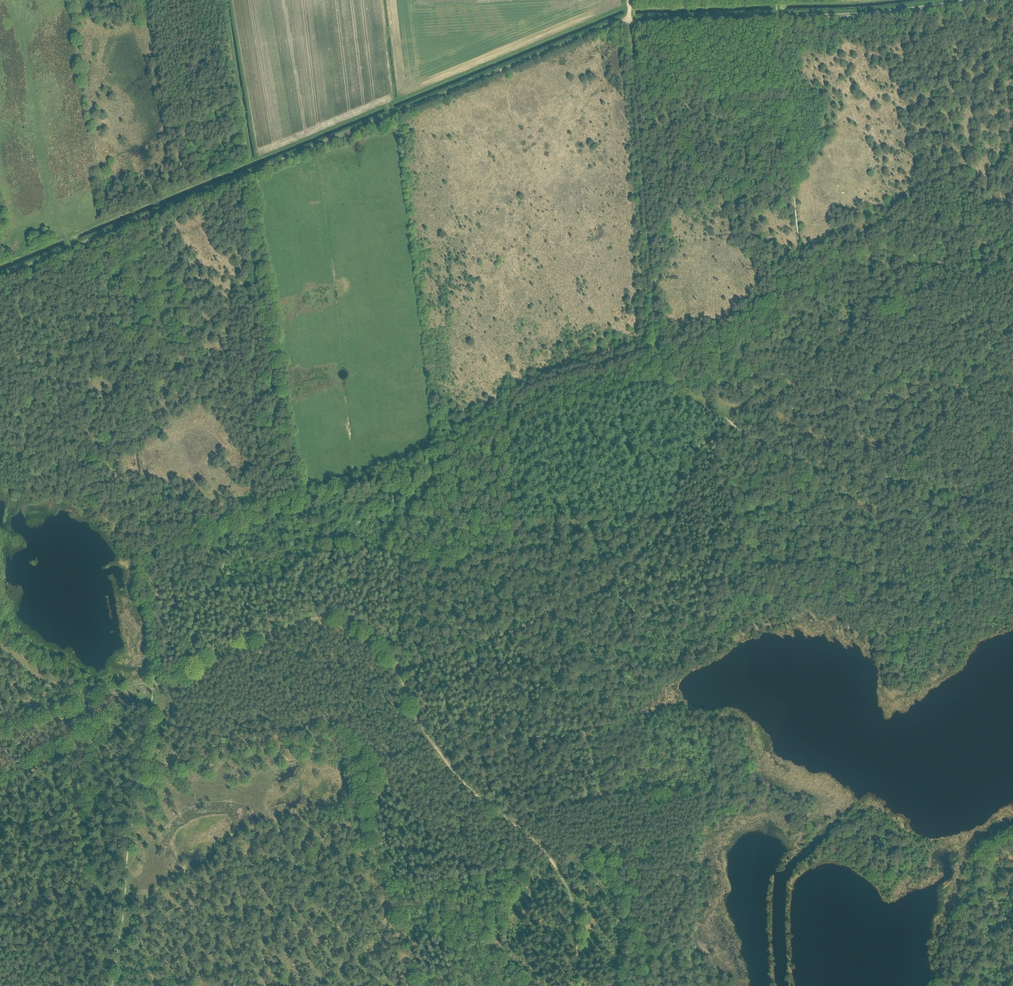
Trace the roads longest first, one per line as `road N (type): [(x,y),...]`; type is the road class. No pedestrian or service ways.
road 1 (track): [(397,669),(556,612),(623,572),(651,542),(697,446),(725,432),(774,380),(838,345),(904,270),(990,251),(1012,270)]
road 2 (track): [(1012,508),(866,473),(811,470),(664,383),(635,57)]
road 3 (track): [(572,985),(572,903),(550,859),(449,766),(390,654),(365,630),(331,616),(298,622),(153,691)]
road 4 (track): [(28,266),(631,23)]
road 5 (track): [(656,346),(527,387),(513,399),(508,630)]
road 6 (track): [(631,23),(862,16),(996,0)]
road 7 (track): [(186,985),(92,873),(86,843),(94,728)]
road 8 (track): [(515,826),(601,797),(577,712),(508,630)]
road 9 (track): [(666,513),(508,534)]
road 10 (track): [(0,644),(57,676),(102,725)]

